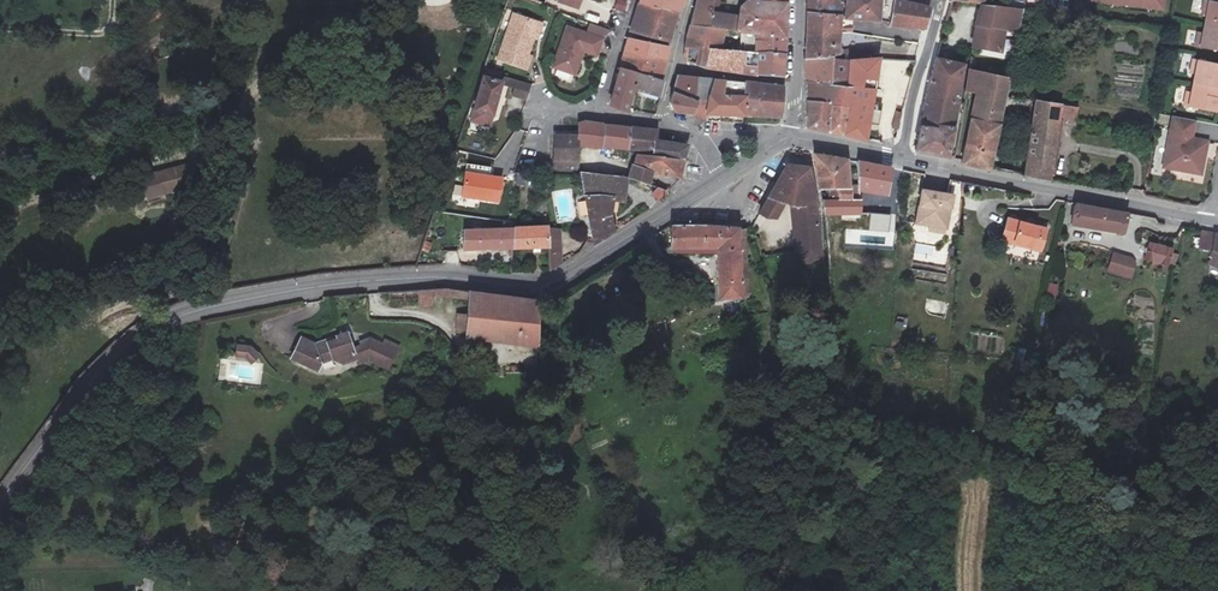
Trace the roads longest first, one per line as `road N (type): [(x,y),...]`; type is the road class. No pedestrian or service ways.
road 1 (tertiary): [(794,139),(543,287),(382,276),(201,307),(146,332),(103,367),(0,502)]
road 2 (tertiary): [(1214,222),(902,160)]
road 3 (residential): [(902,160),(941,4)]
road 4 (residential): [(660,121),(704,136),(794,139)]
road 5 (residential): [(672,67),(796,83)]

